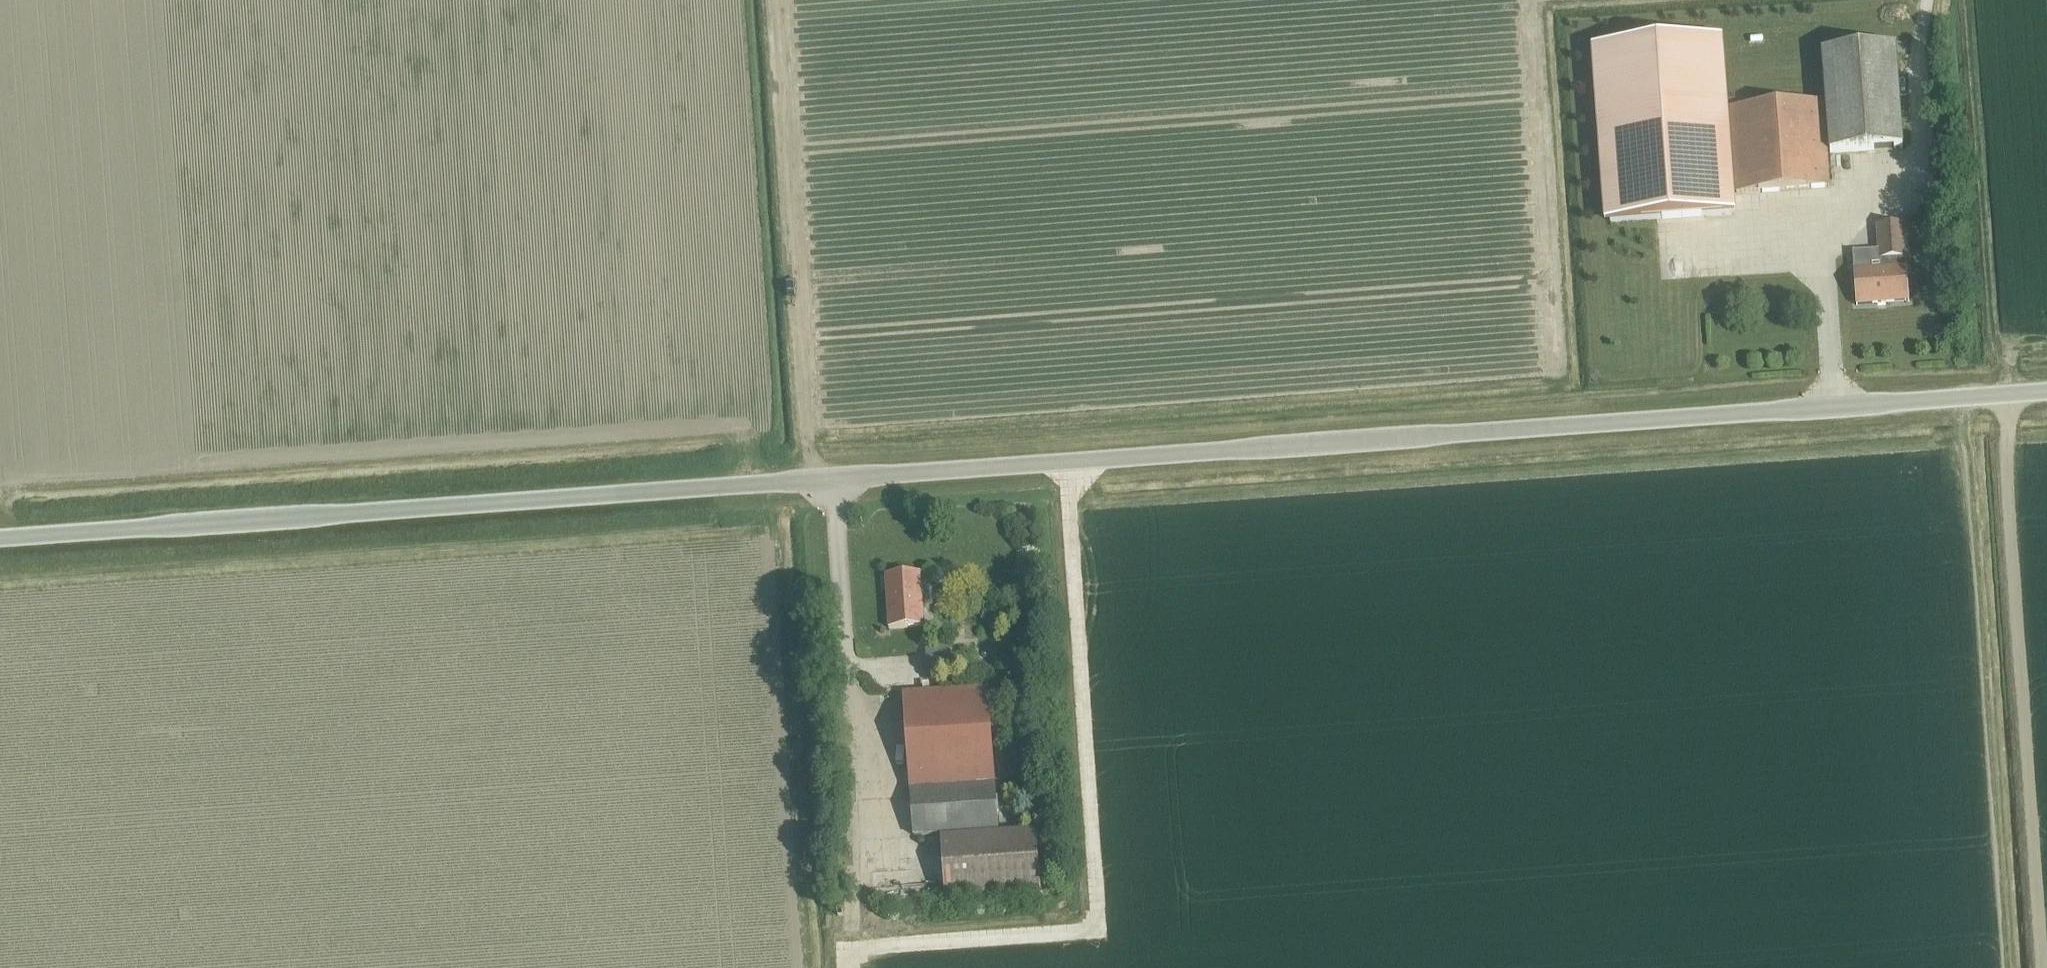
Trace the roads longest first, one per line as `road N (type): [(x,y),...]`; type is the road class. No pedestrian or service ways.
road 1 (unclassified): [(0,532),(2046,388)]

